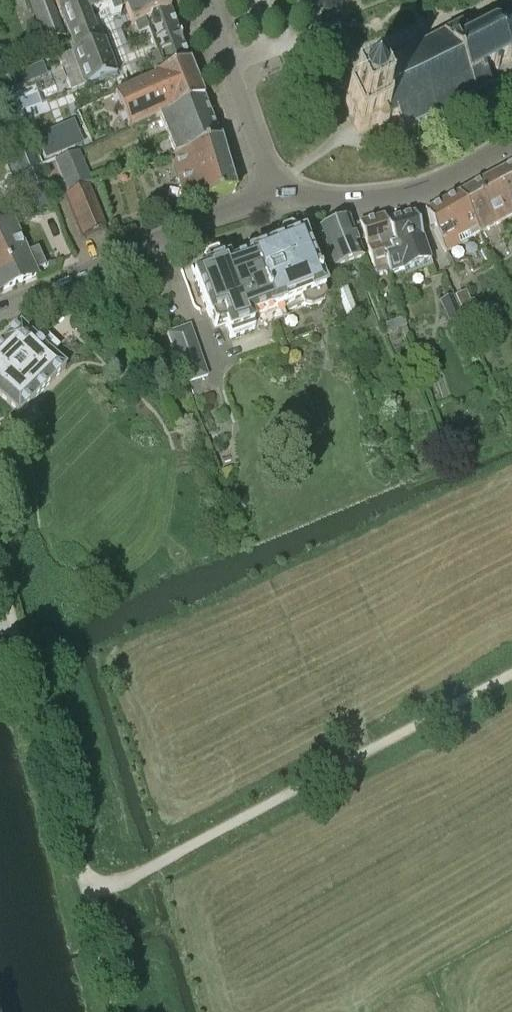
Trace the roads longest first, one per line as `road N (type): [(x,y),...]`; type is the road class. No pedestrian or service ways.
road 1 (track): [(511,671),(88,900)]
road 2 (residential): [(88,900),(0,593)]
road 3 (tertiary): [(0,306),(274,188)]
road 4 (tertiary): [(274,188),(400,202),(511,156)]
road 5 (residential): [(274,188),(207,0)]

